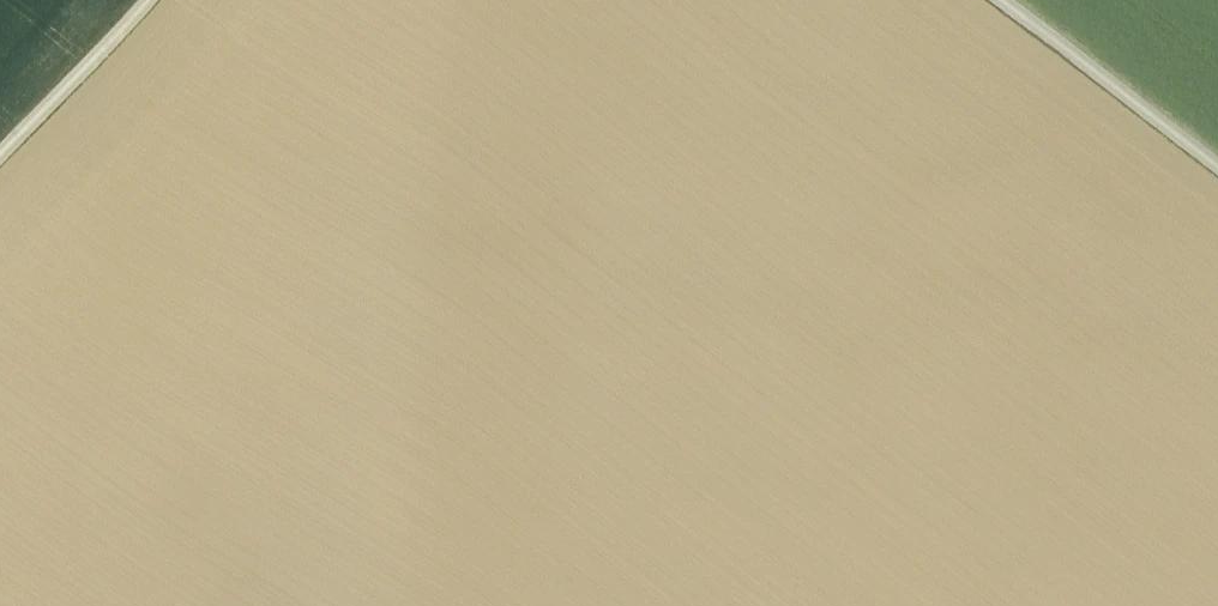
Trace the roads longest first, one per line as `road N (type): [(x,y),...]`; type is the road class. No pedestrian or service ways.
road 1 (track): [(1217,211),(938,0)]
road 2 (track): [(162,0),(0,161)]

